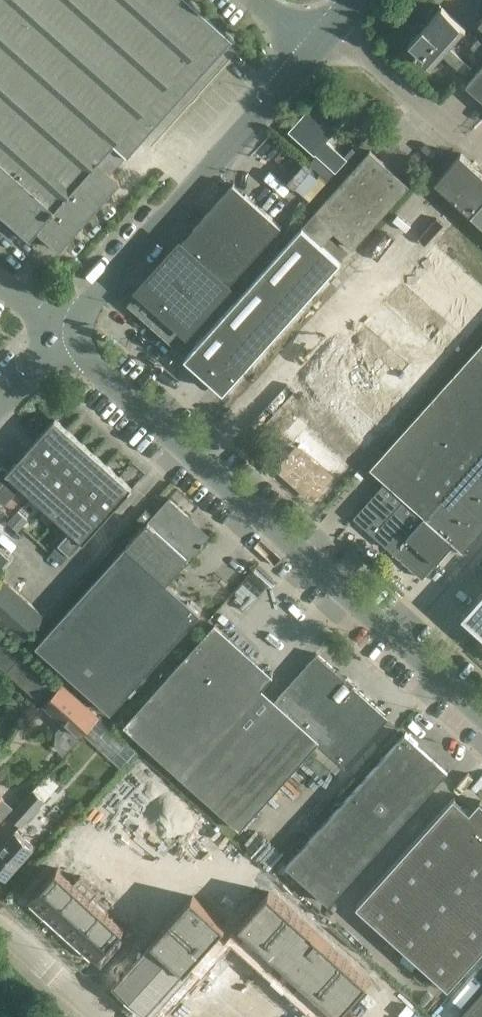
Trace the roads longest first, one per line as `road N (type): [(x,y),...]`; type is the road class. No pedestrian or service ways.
road 1 (tertiary): [(481,715),(60,335)]
road 2 (tertiary): [(60,335),(309,56)]
road 3 (residential): [(102,1016),(0,926)]

